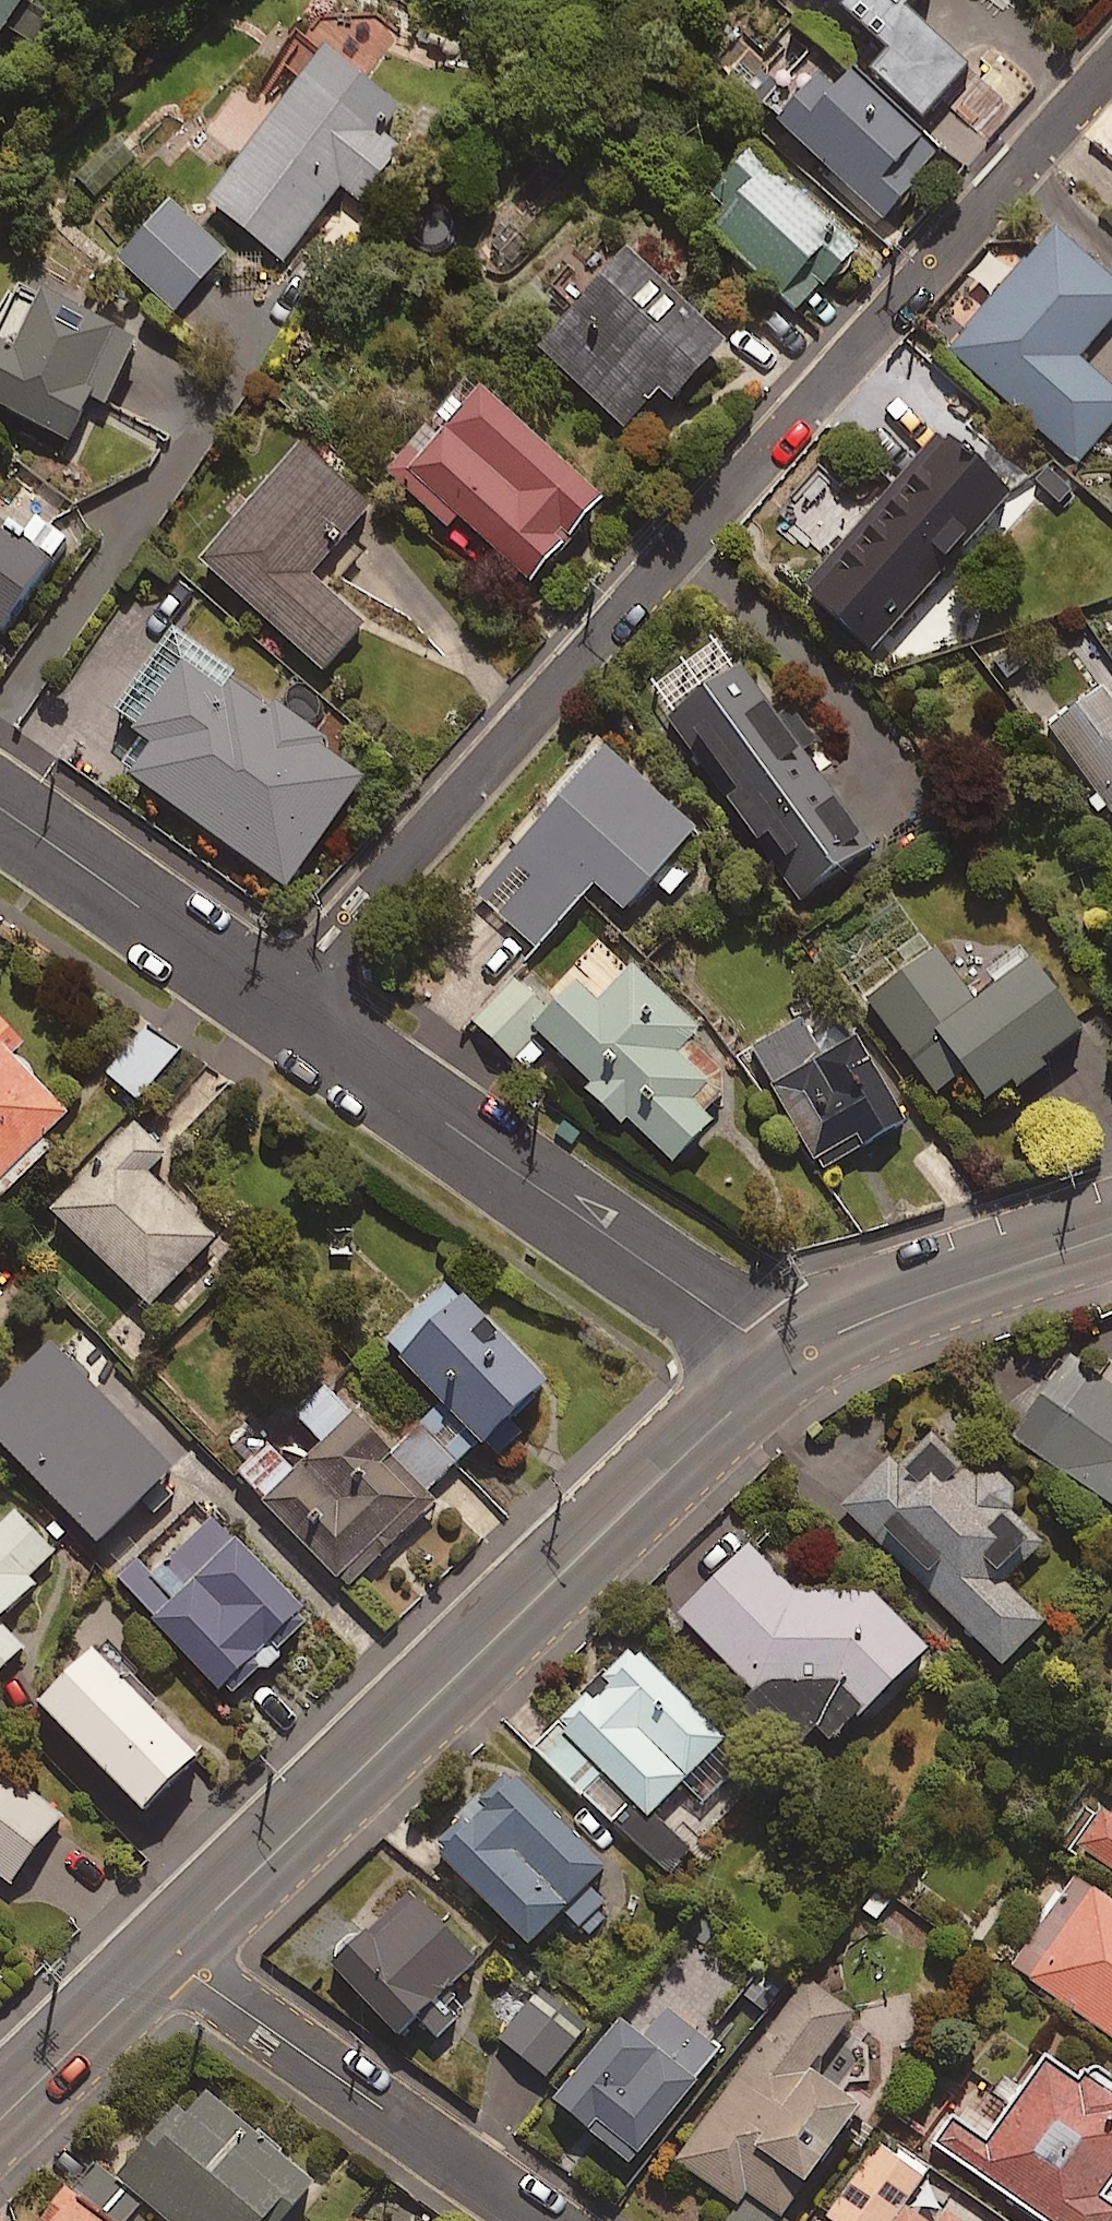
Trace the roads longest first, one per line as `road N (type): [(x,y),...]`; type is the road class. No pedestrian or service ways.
road 1 (residential): [(1111,59),(275,1002)]
road 2 (tertiary): [(169,1957),(784,1365)]
road 3 (residential): [(784,1365),(275,1002)]
road 4 (residential): [(169,1957),(539,2220)]
road 5 (tertiary): [(784,1365),(864,1322),(1111,1235)]
road 6 (residential): [(275,1002),(0,808)]
road 7 (tertiary): [(0,2119),(169,1957)]

